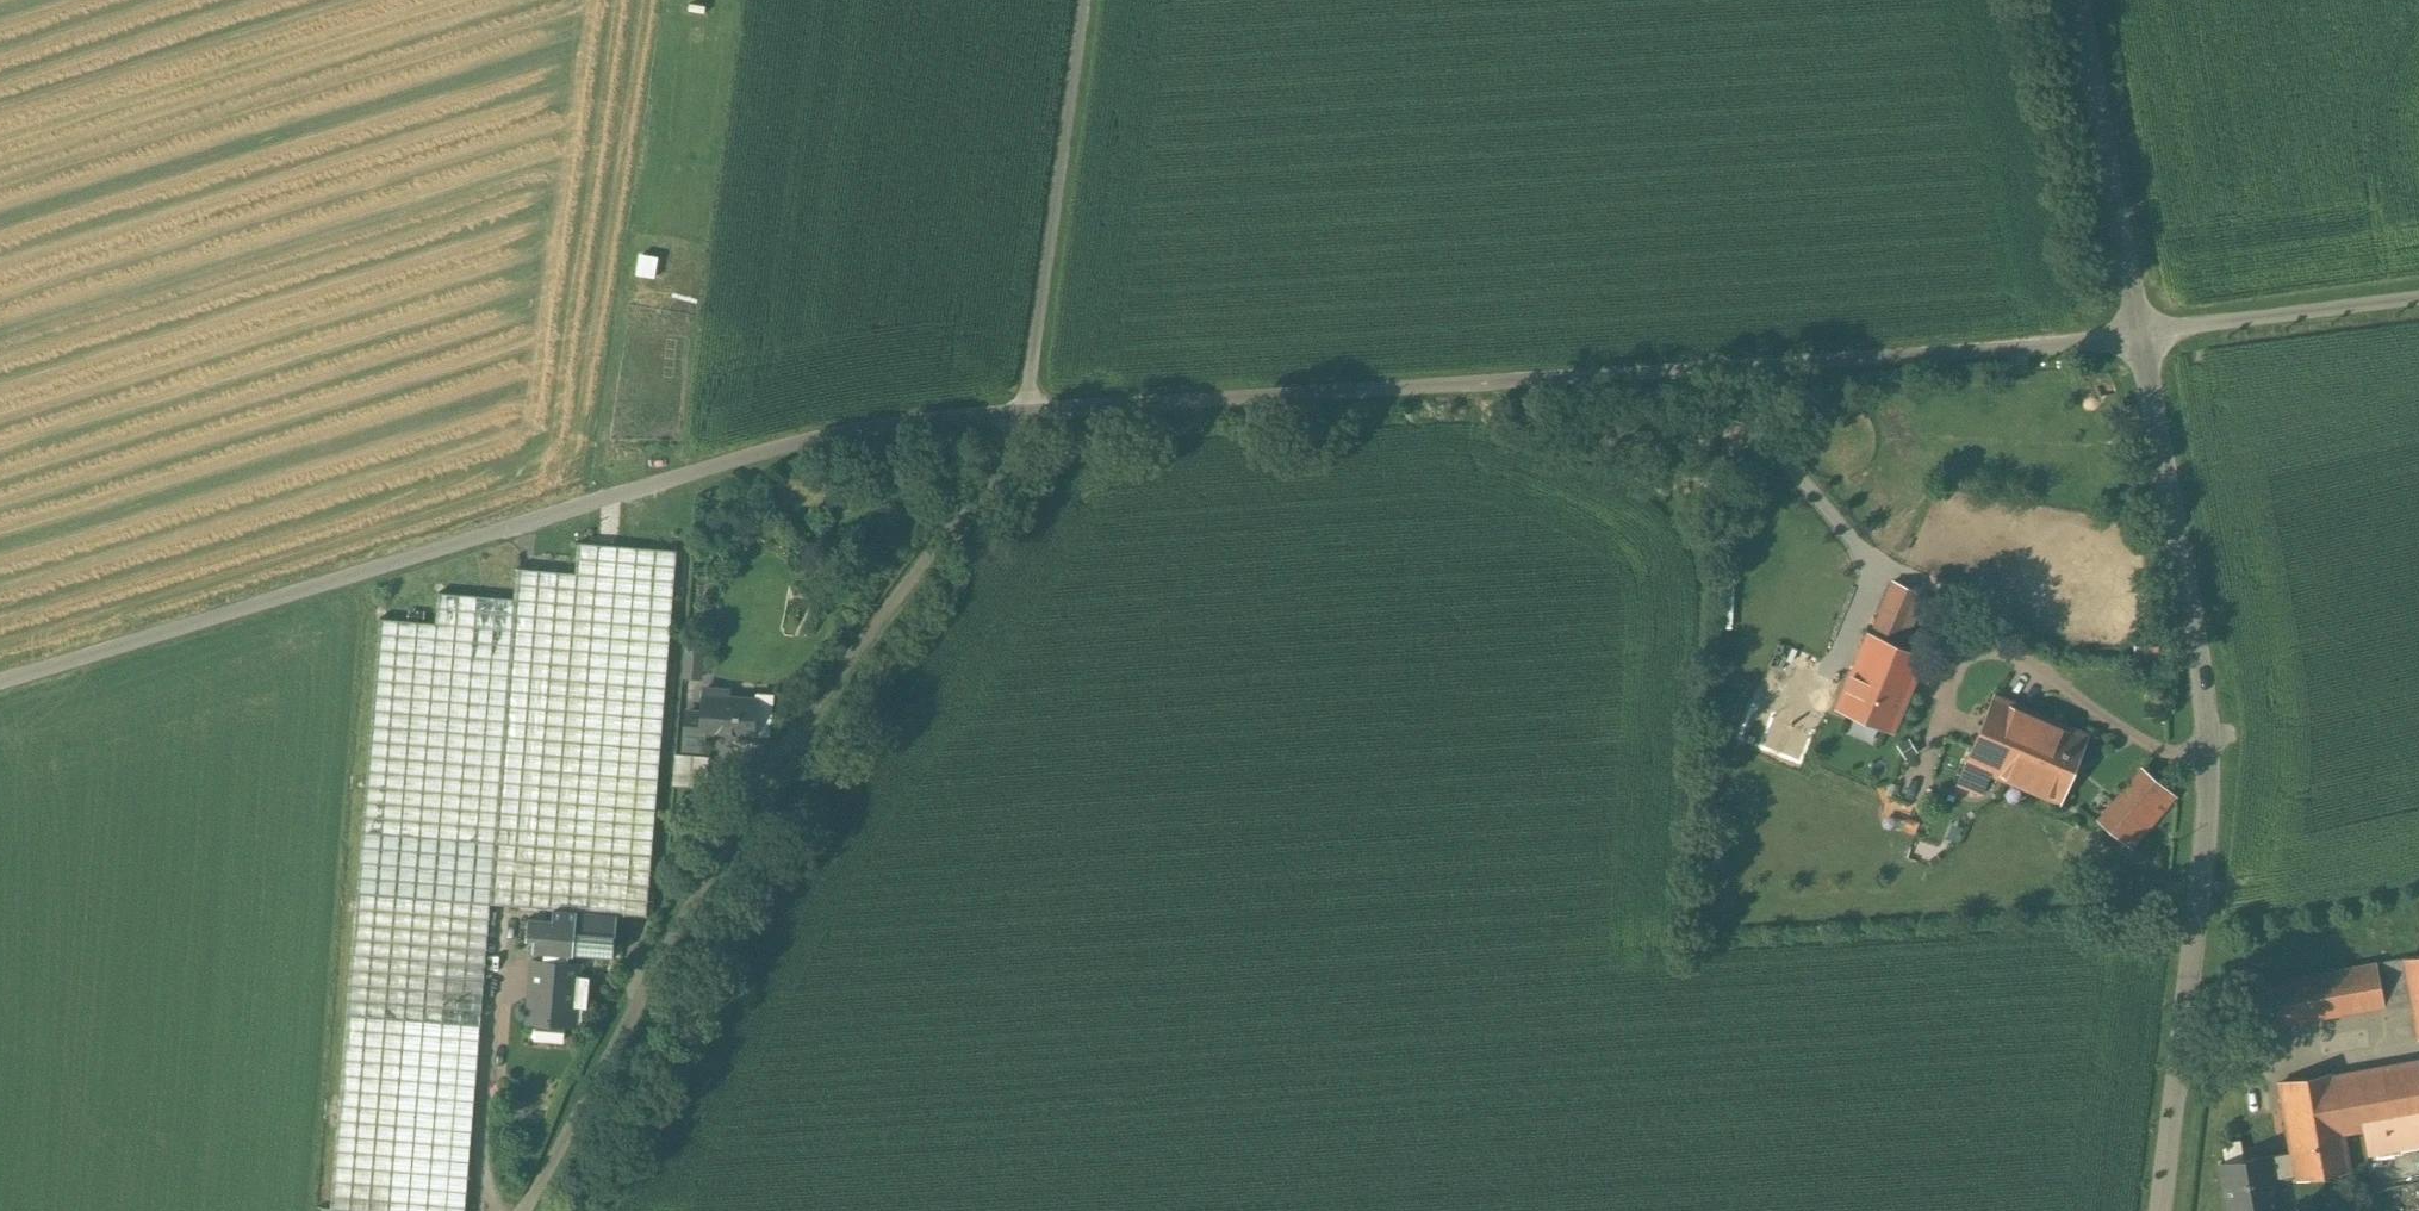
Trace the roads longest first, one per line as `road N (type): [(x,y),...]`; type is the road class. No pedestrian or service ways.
road 1 (unclassified): [(1026,401),(1728,369),(2140,336)]
road 2 (unclassified): [(0,668),(795,434),(1026,401)]
road 3 (unclassified): [(1026,401),(734,857),(526,1210)]
road 4 (unclassified): [(2140,336),(2189,590),(2209,765),(2204,863),(2152,1210)]
road 5 (unclassified): [(1089,0),(1026,401)]
road 6 (unclassified): [(2079,0),(2140,336)]
road 7 (unclassified): [(2140,336),(2418,292)]

